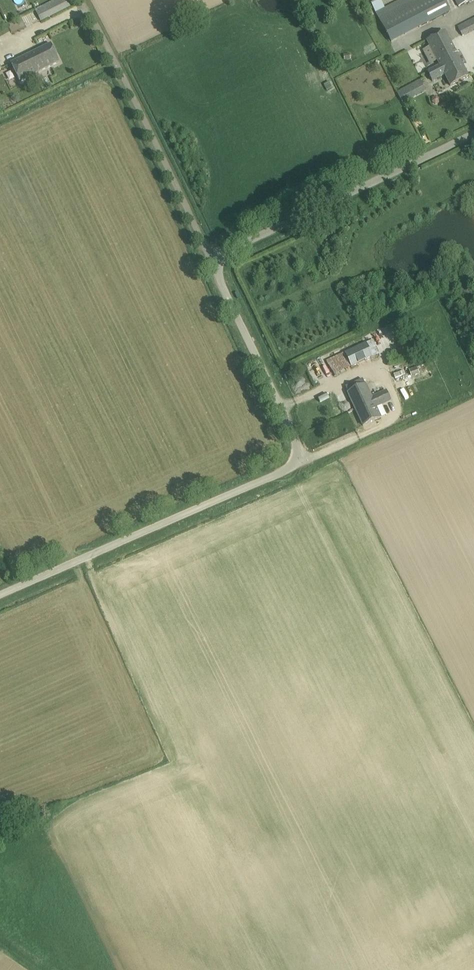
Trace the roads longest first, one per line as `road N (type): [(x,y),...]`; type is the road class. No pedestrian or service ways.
road 1 (unclassified): [(0,589),(296,460),(300,448),(208,256)]
road 2 (unclassified): [(208,256),(473,128)]
road 3 (unclassified): [(208,256),(80,0)]

